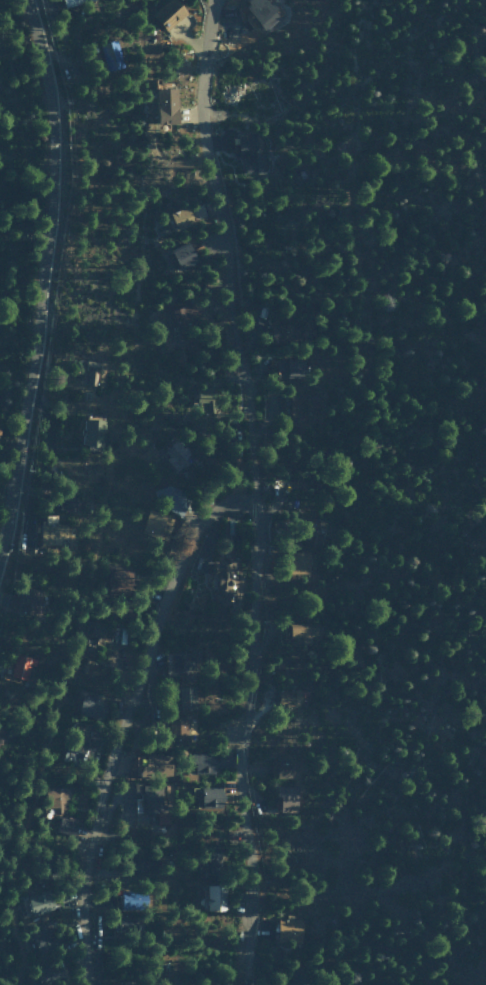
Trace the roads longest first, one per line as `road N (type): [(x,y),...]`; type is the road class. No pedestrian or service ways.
road 1 (residential): [(247,984),(250,395),(200,108),(213,0)]
road 2 (residential): [(0,554),(54,180),(46,71),(27,0)]
road 3 (residential): [(92,984),(85,897),(113,754),(186,553),(208,520),(247,498)]

